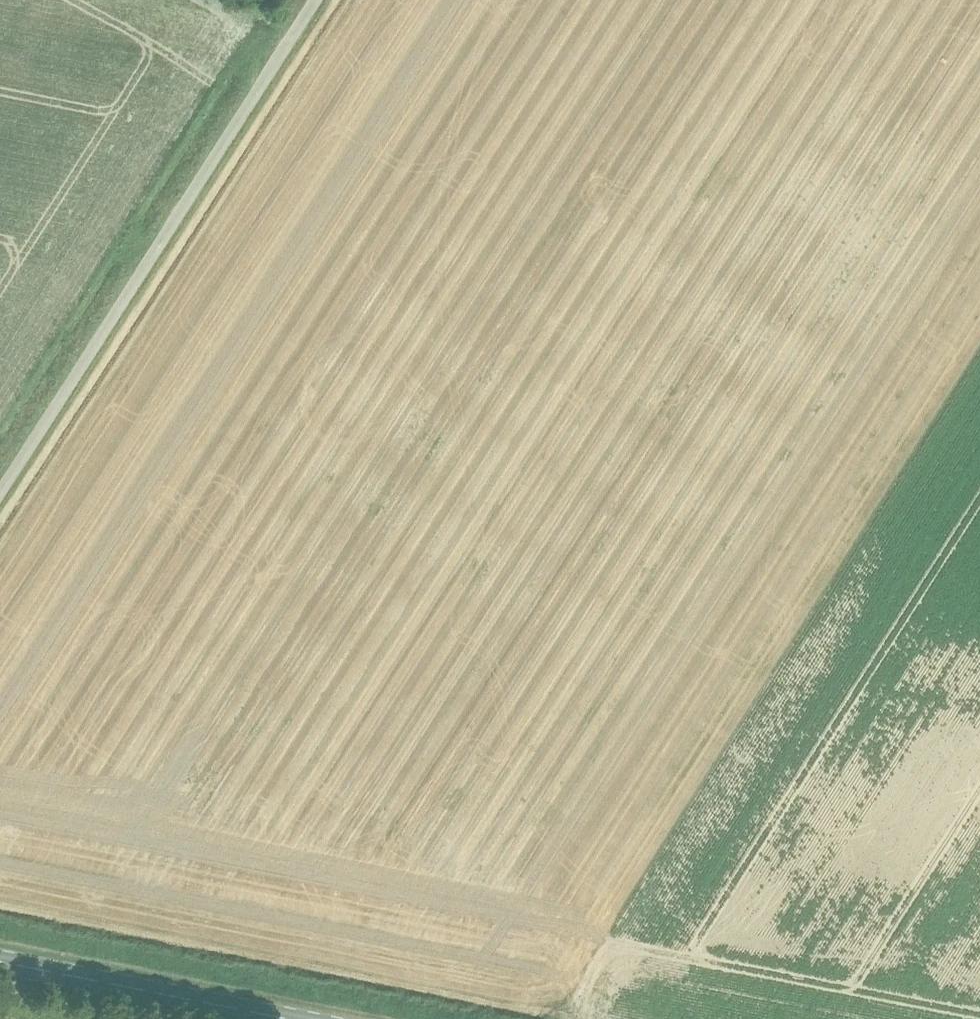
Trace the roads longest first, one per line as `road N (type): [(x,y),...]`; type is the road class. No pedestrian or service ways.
road 1 (unclassified): [(0,494),(315,0)]
road 2 (tertiary): [(279,1018),(0,964)]

